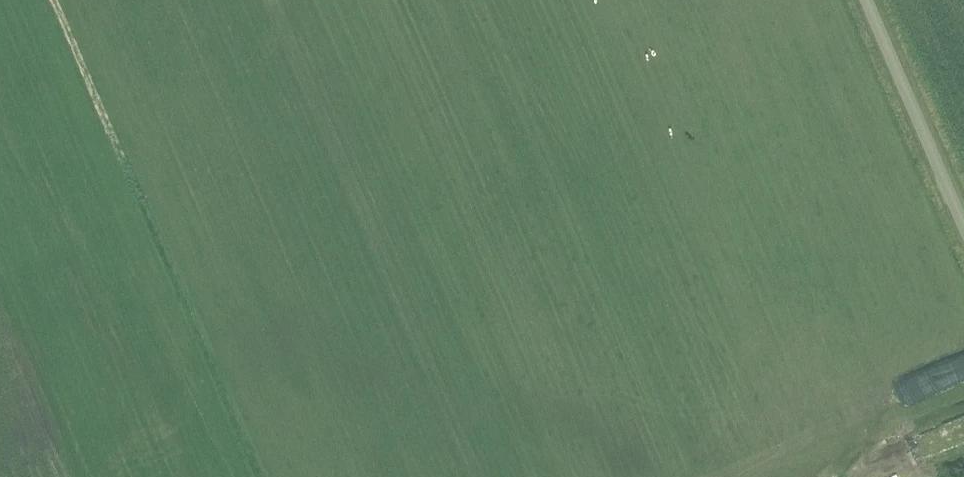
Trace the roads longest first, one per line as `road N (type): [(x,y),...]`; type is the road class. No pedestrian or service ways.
road 1 (unclassified): [(963,228),(865,0)]

